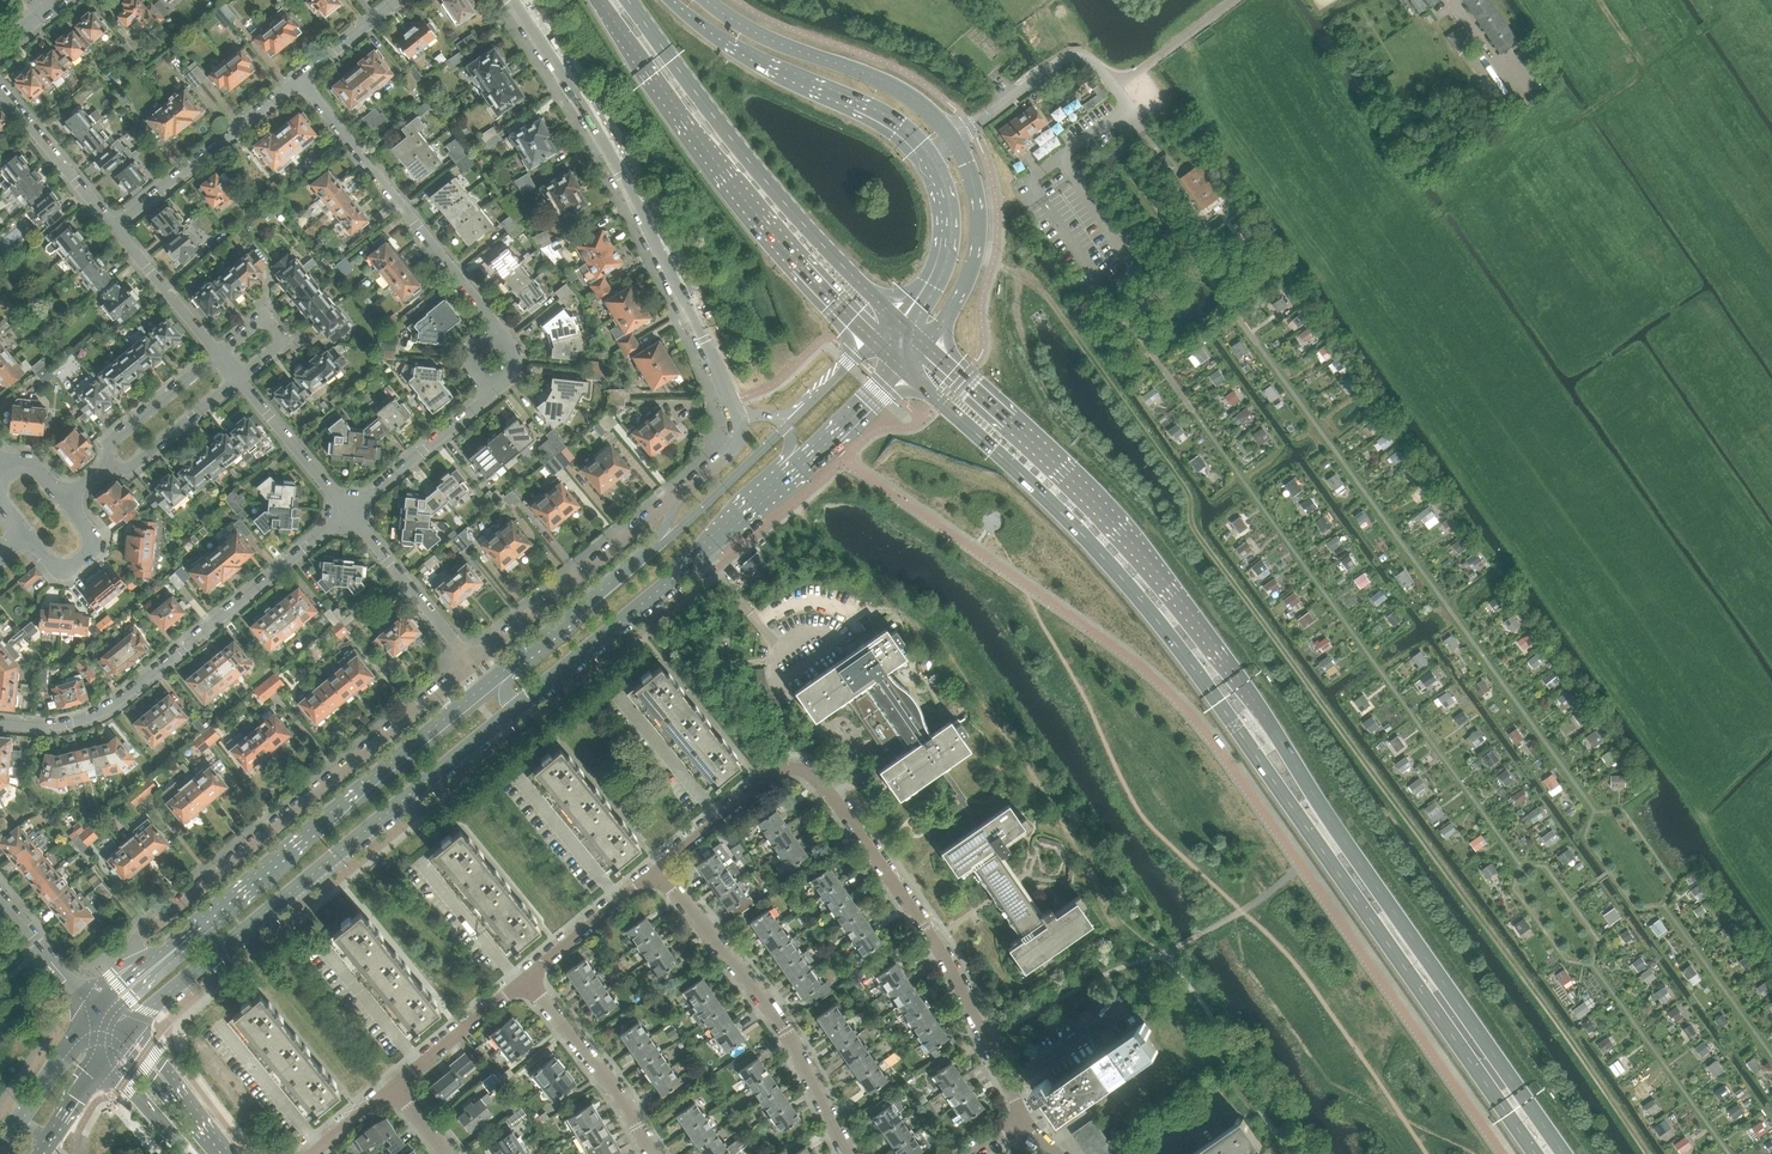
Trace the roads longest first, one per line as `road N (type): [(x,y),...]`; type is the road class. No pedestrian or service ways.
road 1 (track): [(974,257),(1029,284),(1065,319),(1183,487),(1197,533),(1648,1153)]
road 2 (primary): [(1564,1153),(1157,571),(1066,474),(924,346)]
road 3 (primary): [(901,369),(1054,507),(1182,657),(1536,1153)]
road 4 (secondary): [(122,1037),(784,478)]
road 5 (secondary): [(655,547),(131,977)]
road 6 (residential): [(737,418),(623,173),(516,0)]
road 7 (residential): [(469,664),(141,936),(131,977)]
road 8 (primary): [(597,0),(735,191),(873,341)]
road 9 (residential): [(0,724),(69,724),(110,708),(349,514)]
road 10 (primary): [(894,320),(752,166),(627,0)]
road 11 (residential): [(1017,1122),(1016,1102),(934,939),(834,796),(809,773)]
road 12 (residential): [(848,1153),(785,1031),(658,870)]
road 13 (residential): [(498,327),(300,79)]
road 14 (primary): [(667,0),(741,57),(879,122),(924,162)]
road 15 (primary): [(952,139),(898,90),(784,47),(705,0)]
road 16 (residential): [(680,492),(469,664)]
road 17 (unclassified): [(952,139),(1065,59),(1086,59),(1116,84),(1160,55)]
road 18 (residential): [(113,227),(300,79)]
road 19 (primary): [(924,346),(965,285),(978,238),(974,190),(952,139)]
road 20 (residential): [(653,1153),(526,981)]
road 21 (residential): [(469,664),(349,514)]
road 22 (residential): [(658,870),(780,770),(809,773)]
road 23 (residential): [(349,514),(492,395)]
road 24 (residential): [(113,227),(0,89)]
road 25 (primary): [(924,162),(940,193),(942,245),(926,284),(894,320)]
road 26 (secondary): [(785,428),(655,547)]
road 27 (residential): [(349,514),(238,379)]
road 28 (residential): [(526,981),(658,870)]
road 29 (secondary): [(93,1008),(0,1150)]
road 30 (residential): [(395,1087),(526,981)]
road 31 (residential): [(217,355),(113,227)]
road 32 (secondary): [(784,478),(901,369)]
road 33 (residential): [(111,461),(131,465),(238,379)]
road 34 (residential): [(217,355),(110,441),(111,461)]
road 35 (secondary): [(226,1153),(122,1037)]
road 36 (residential): [(27,533),(60,570),(91,551),(93,536),(64,500)]
road 37 (residential): [(238,379),(281,335),(268,321),(258,322),(217,355)]
road 38 (residential): [(93,1008),(0,899)]
road 39 (residential): [(300,79),(400,0)]
road 40 (secondary): [(105,1061),(187,1153)]

